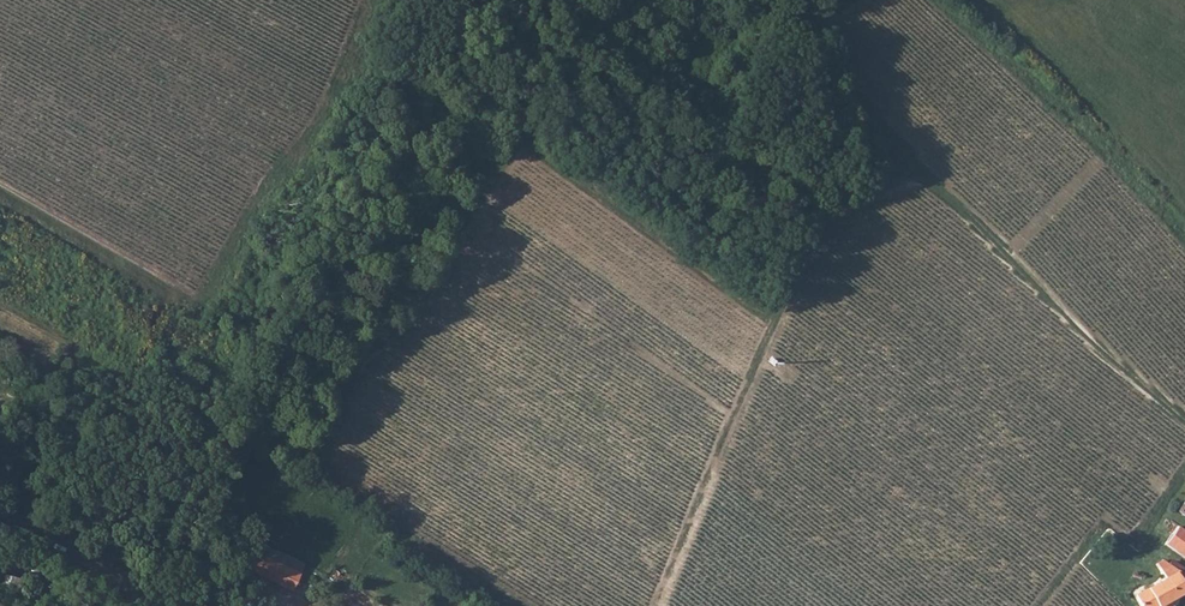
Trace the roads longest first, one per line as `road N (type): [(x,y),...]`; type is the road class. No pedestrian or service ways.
road 1 (track): [(655,605),(816,236),(842,213),(884,195),(927,183),(1184,427)]
road 2 (track): [(158,0),(324,92)]
road 3 (unclassified): [(0,529),(92,567),(151,605)]

